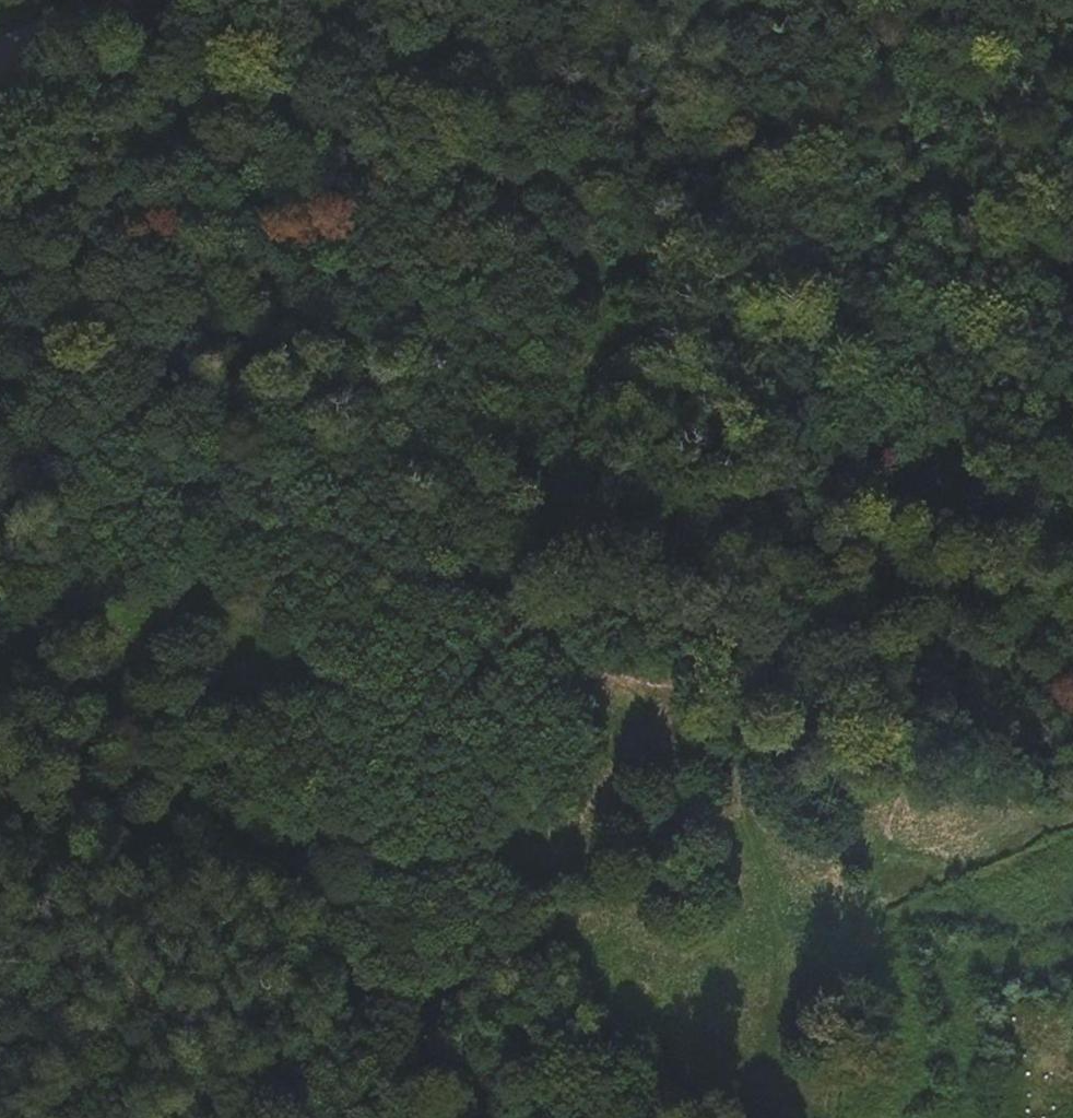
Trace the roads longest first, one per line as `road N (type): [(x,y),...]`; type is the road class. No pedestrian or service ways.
road 1 (unclassified): [(110,0),(0,48)]

